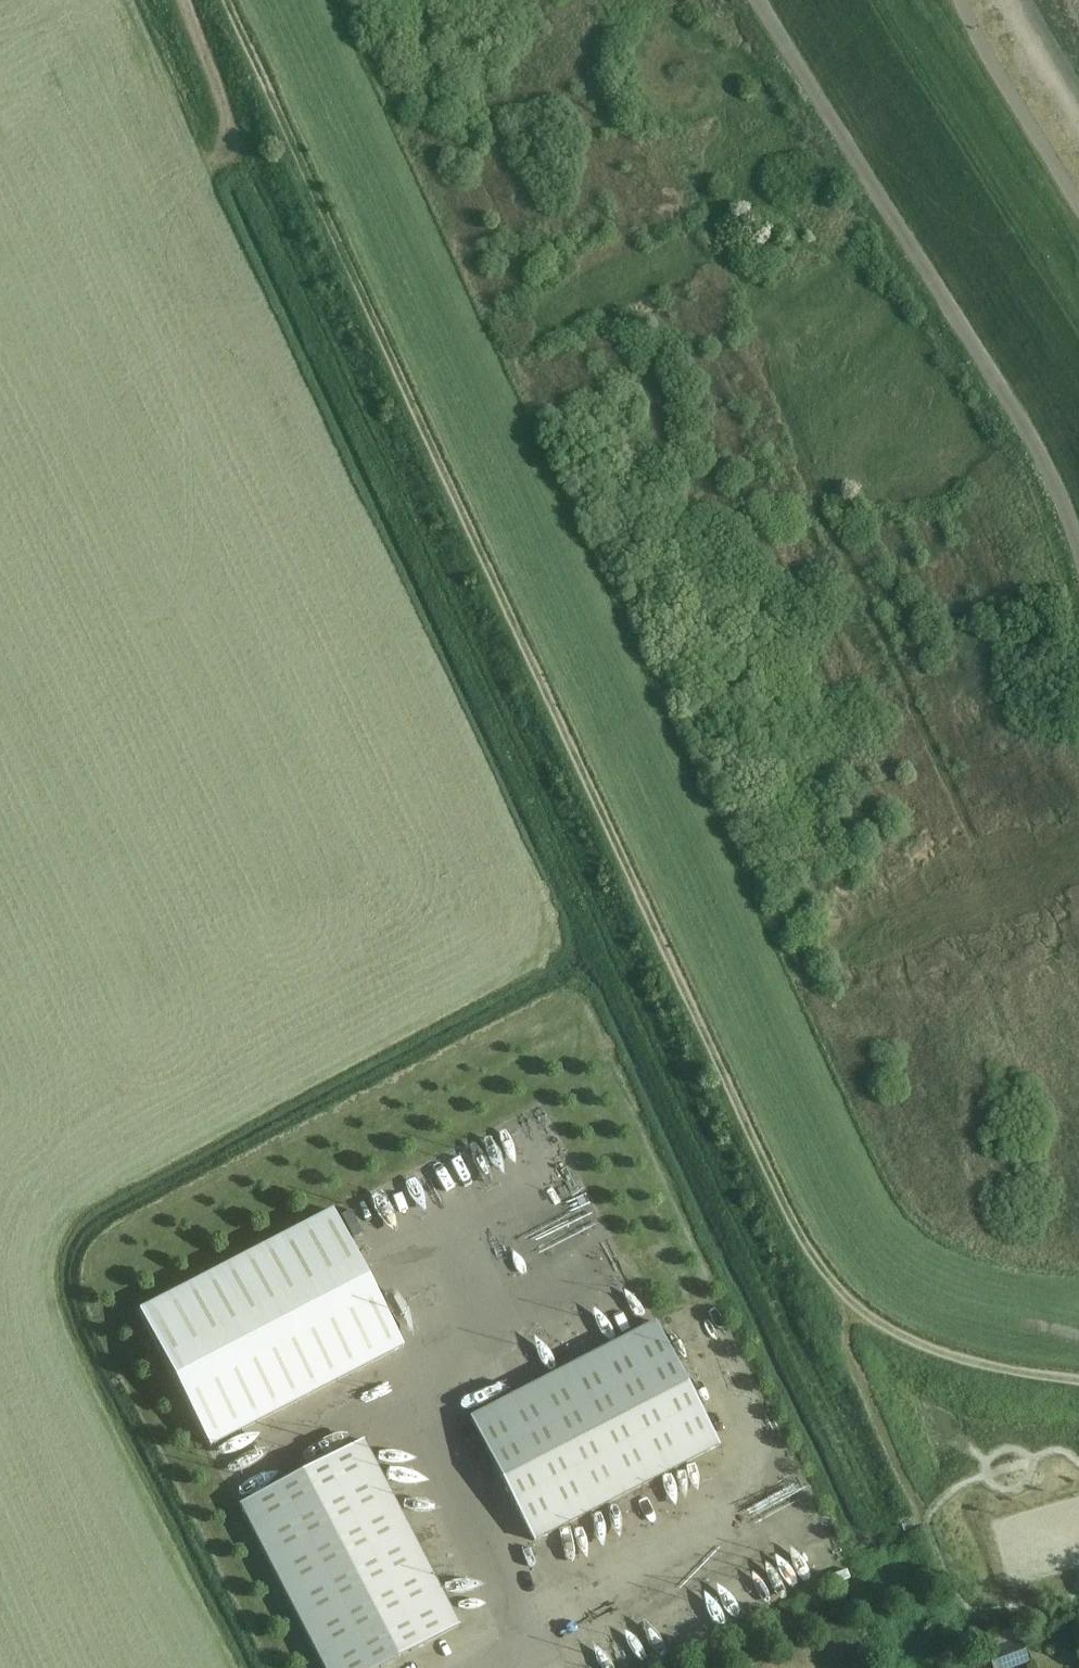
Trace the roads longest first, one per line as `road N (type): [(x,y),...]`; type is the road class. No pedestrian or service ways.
road 1 (track): [(1078,1380),(951,1356),(880,1325),(822,1270),(798,1234),(230,0)]
road 2 (unclassified): [(1078,552),(1051,479),(1007,401),(755,0)]

